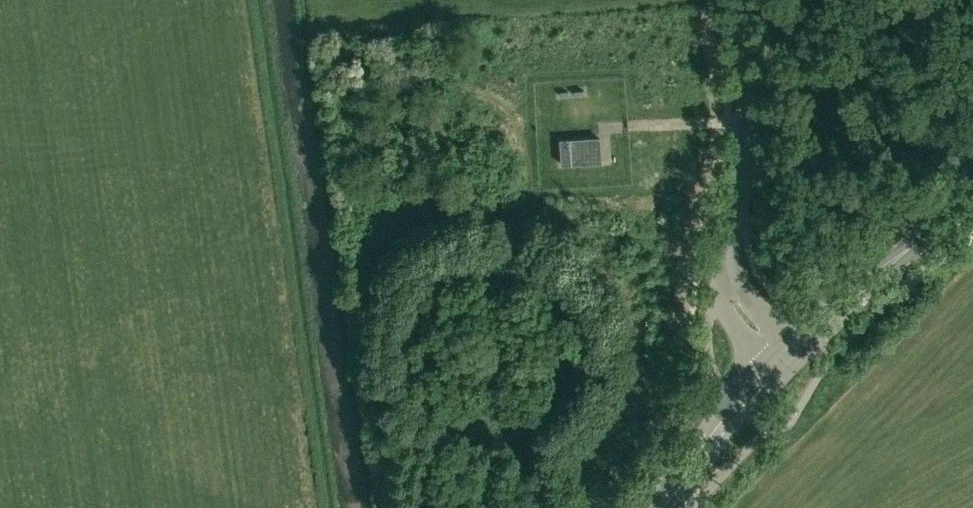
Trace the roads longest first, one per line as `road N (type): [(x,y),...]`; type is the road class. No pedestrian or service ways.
road 1 (tertiary): [(784,363),(972,211)]
road 2 (tertiary): [(666,507),(703,452),(784,363)]
road 3 (unclassified): [(742,168),(742,0)]
road 4 (unclassified): [(784,363),(734,305),(728,254)]

